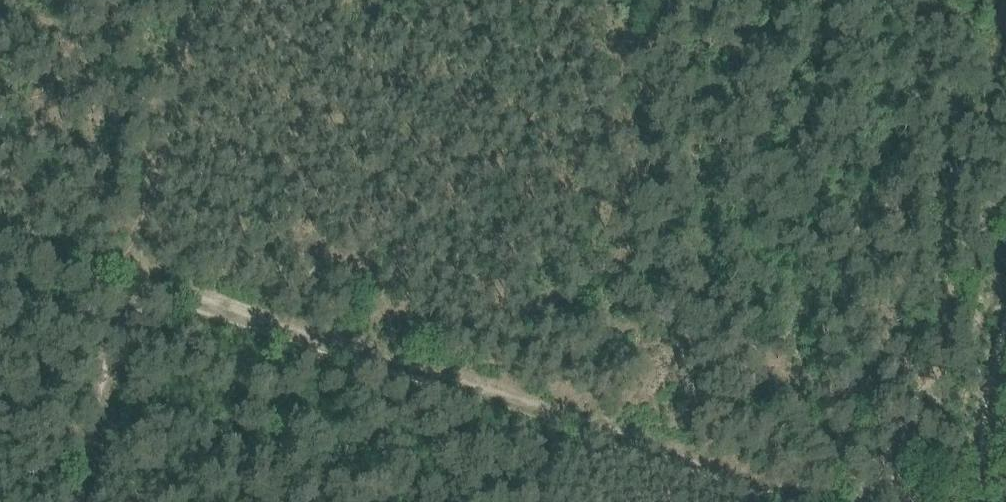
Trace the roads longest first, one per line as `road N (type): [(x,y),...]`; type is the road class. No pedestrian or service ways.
road 1 (track): [(122,273),(161,273),(806,501)]
road 2 (track): [(86,501),(139,282),(122,273)]

